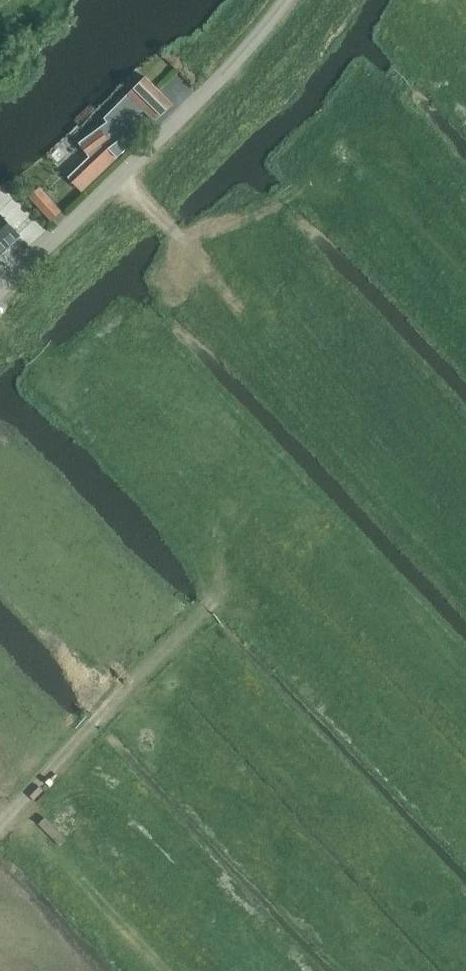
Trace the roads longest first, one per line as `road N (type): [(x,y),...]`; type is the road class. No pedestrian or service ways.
road 1 (unclassified): [(0,288),(209,91),(288,0)]

